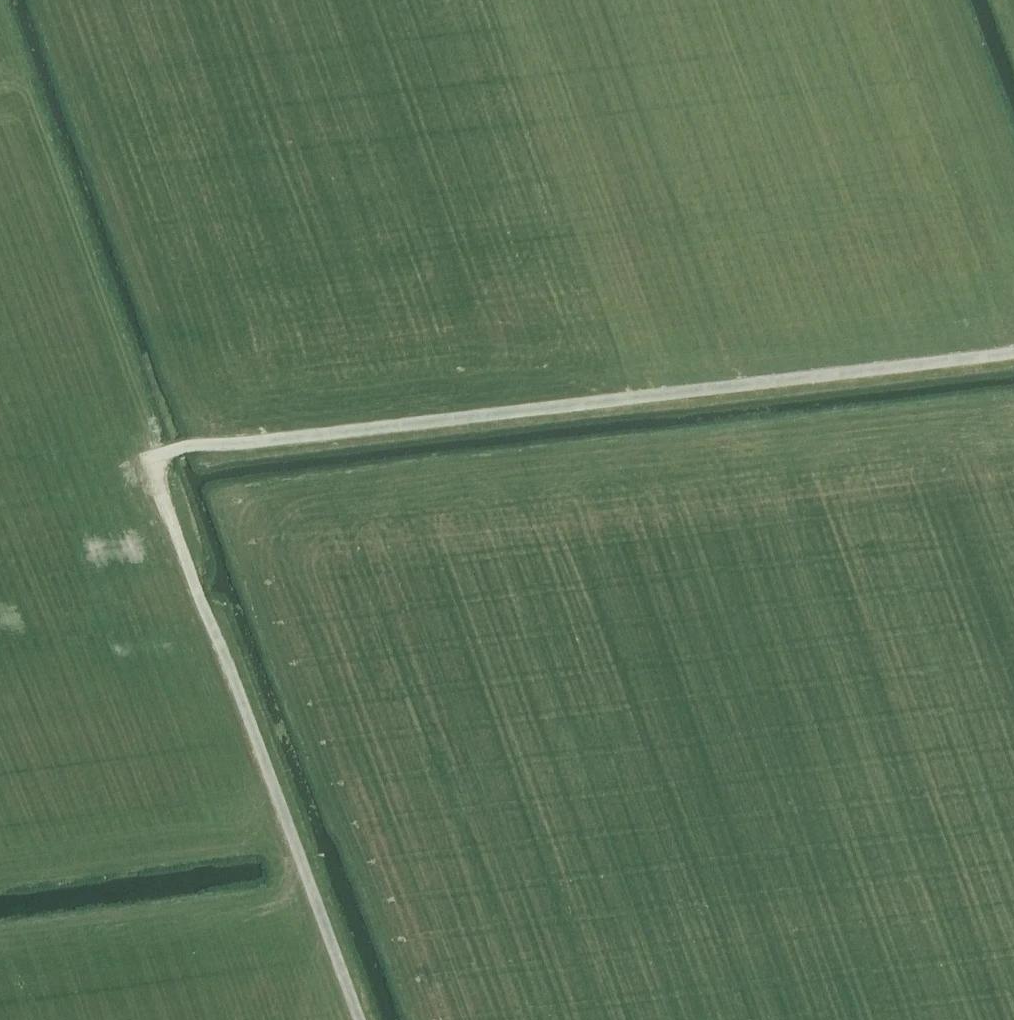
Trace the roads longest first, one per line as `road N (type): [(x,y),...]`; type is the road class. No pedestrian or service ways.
road 1 (track): [(1013,352),(196,445),(159,462),(163,501),(359,1019)]

